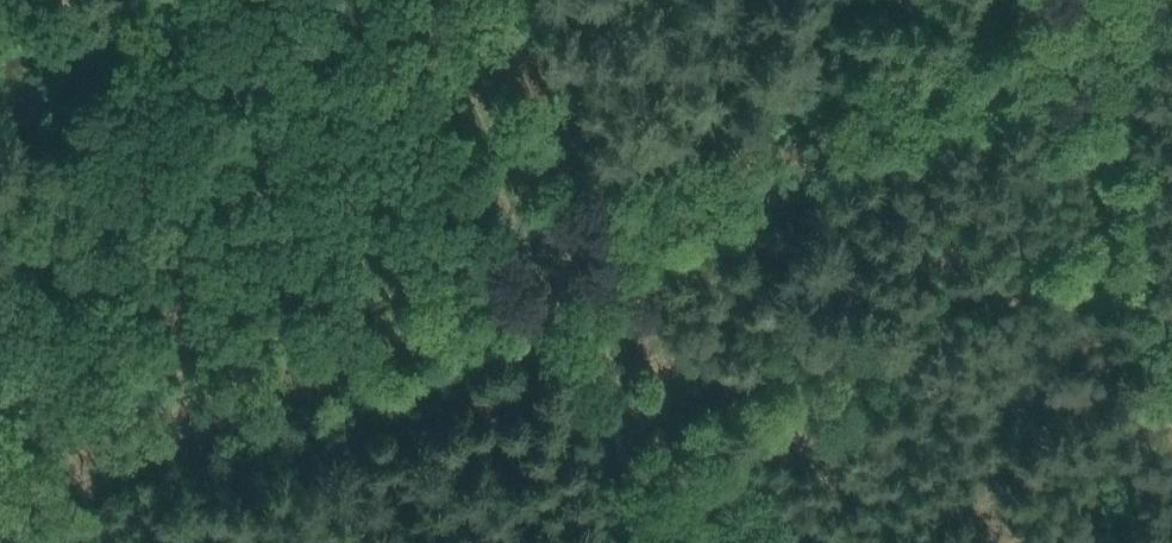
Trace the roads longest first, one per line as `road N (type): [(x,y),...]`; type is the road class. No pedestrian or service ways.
road 1 (track): [(1171,4),(0,508)]
road 2 (track): [(674,542),(556,269)]
road 3 (track): [(563,264),(440,0)]

